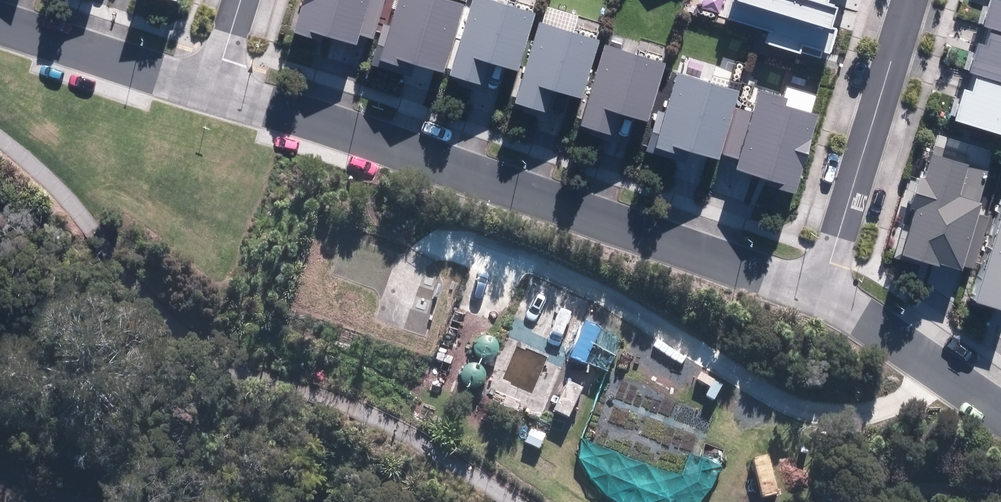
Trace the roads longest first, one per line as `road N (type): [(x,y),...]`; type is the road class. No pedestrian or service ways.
road 1 (residential): [(217,88),(822,297)]
road 2 (residential): [(822,297),(909,0)]
road 3 (residential): [(0,19),(217,88)]
road 4 (residential): [(822,297),(1000,409)]

